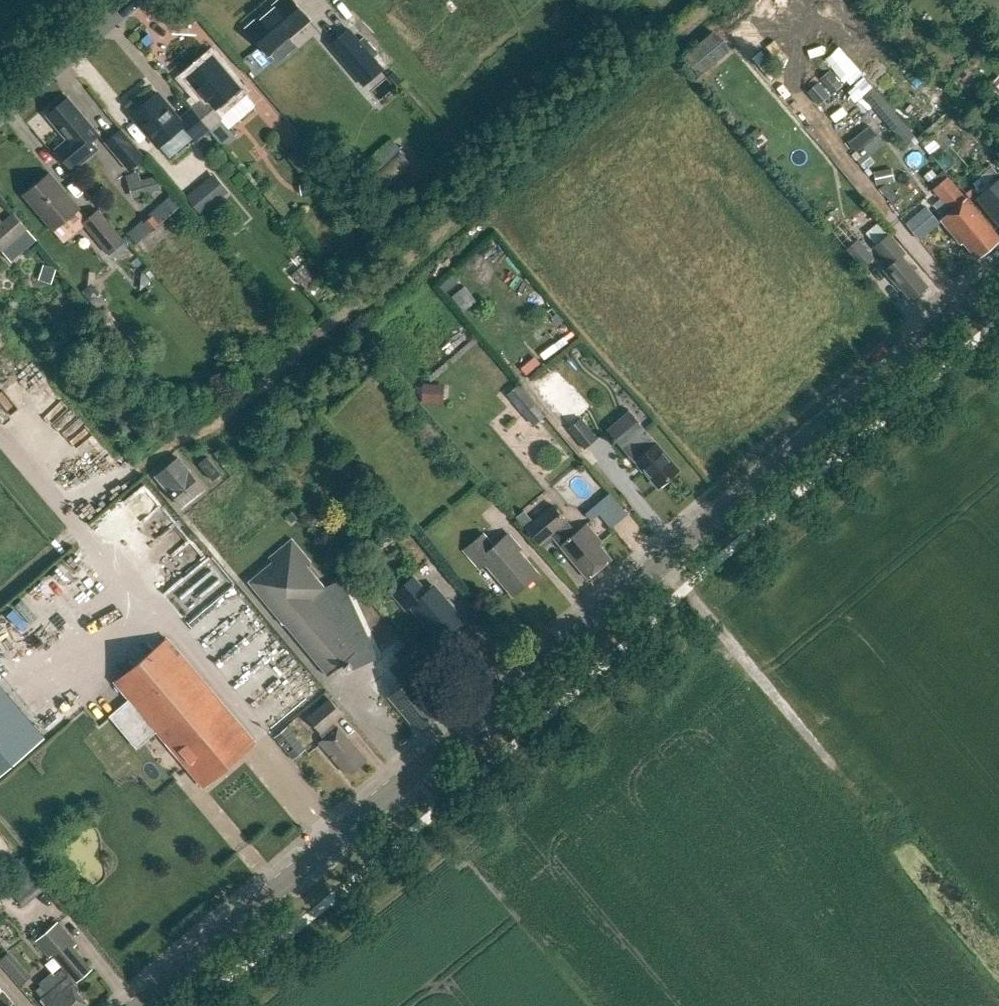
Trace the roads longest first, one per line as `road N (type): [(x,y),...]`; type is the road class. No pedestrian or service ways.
road 1 (tertiary): [(139,1005),(998,274)]
road 2 (track): [(661,562),(833,765)]
road 3 (unclassified): [(0,108),(128,0)]

